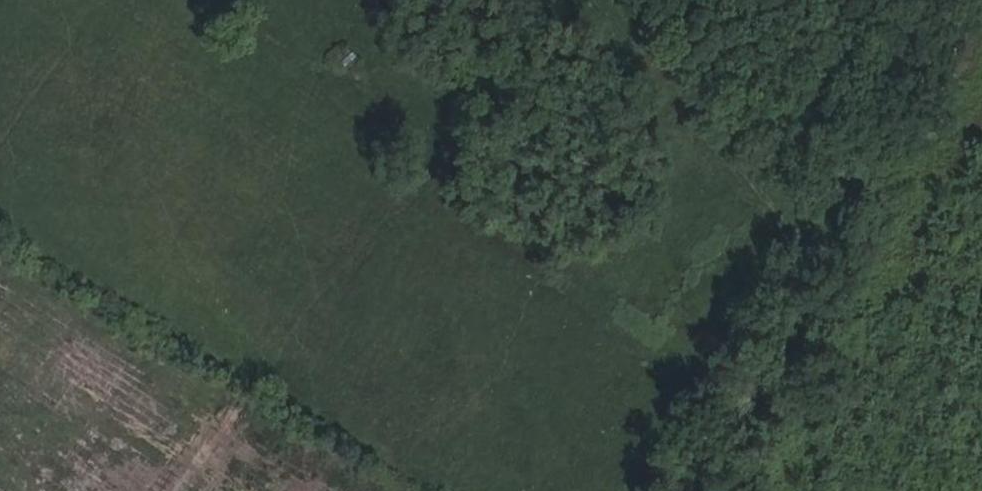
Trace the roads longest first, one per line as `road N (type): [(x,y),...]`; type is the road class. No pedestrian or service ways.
road 1 (track): [(706,490),(949,0)]

